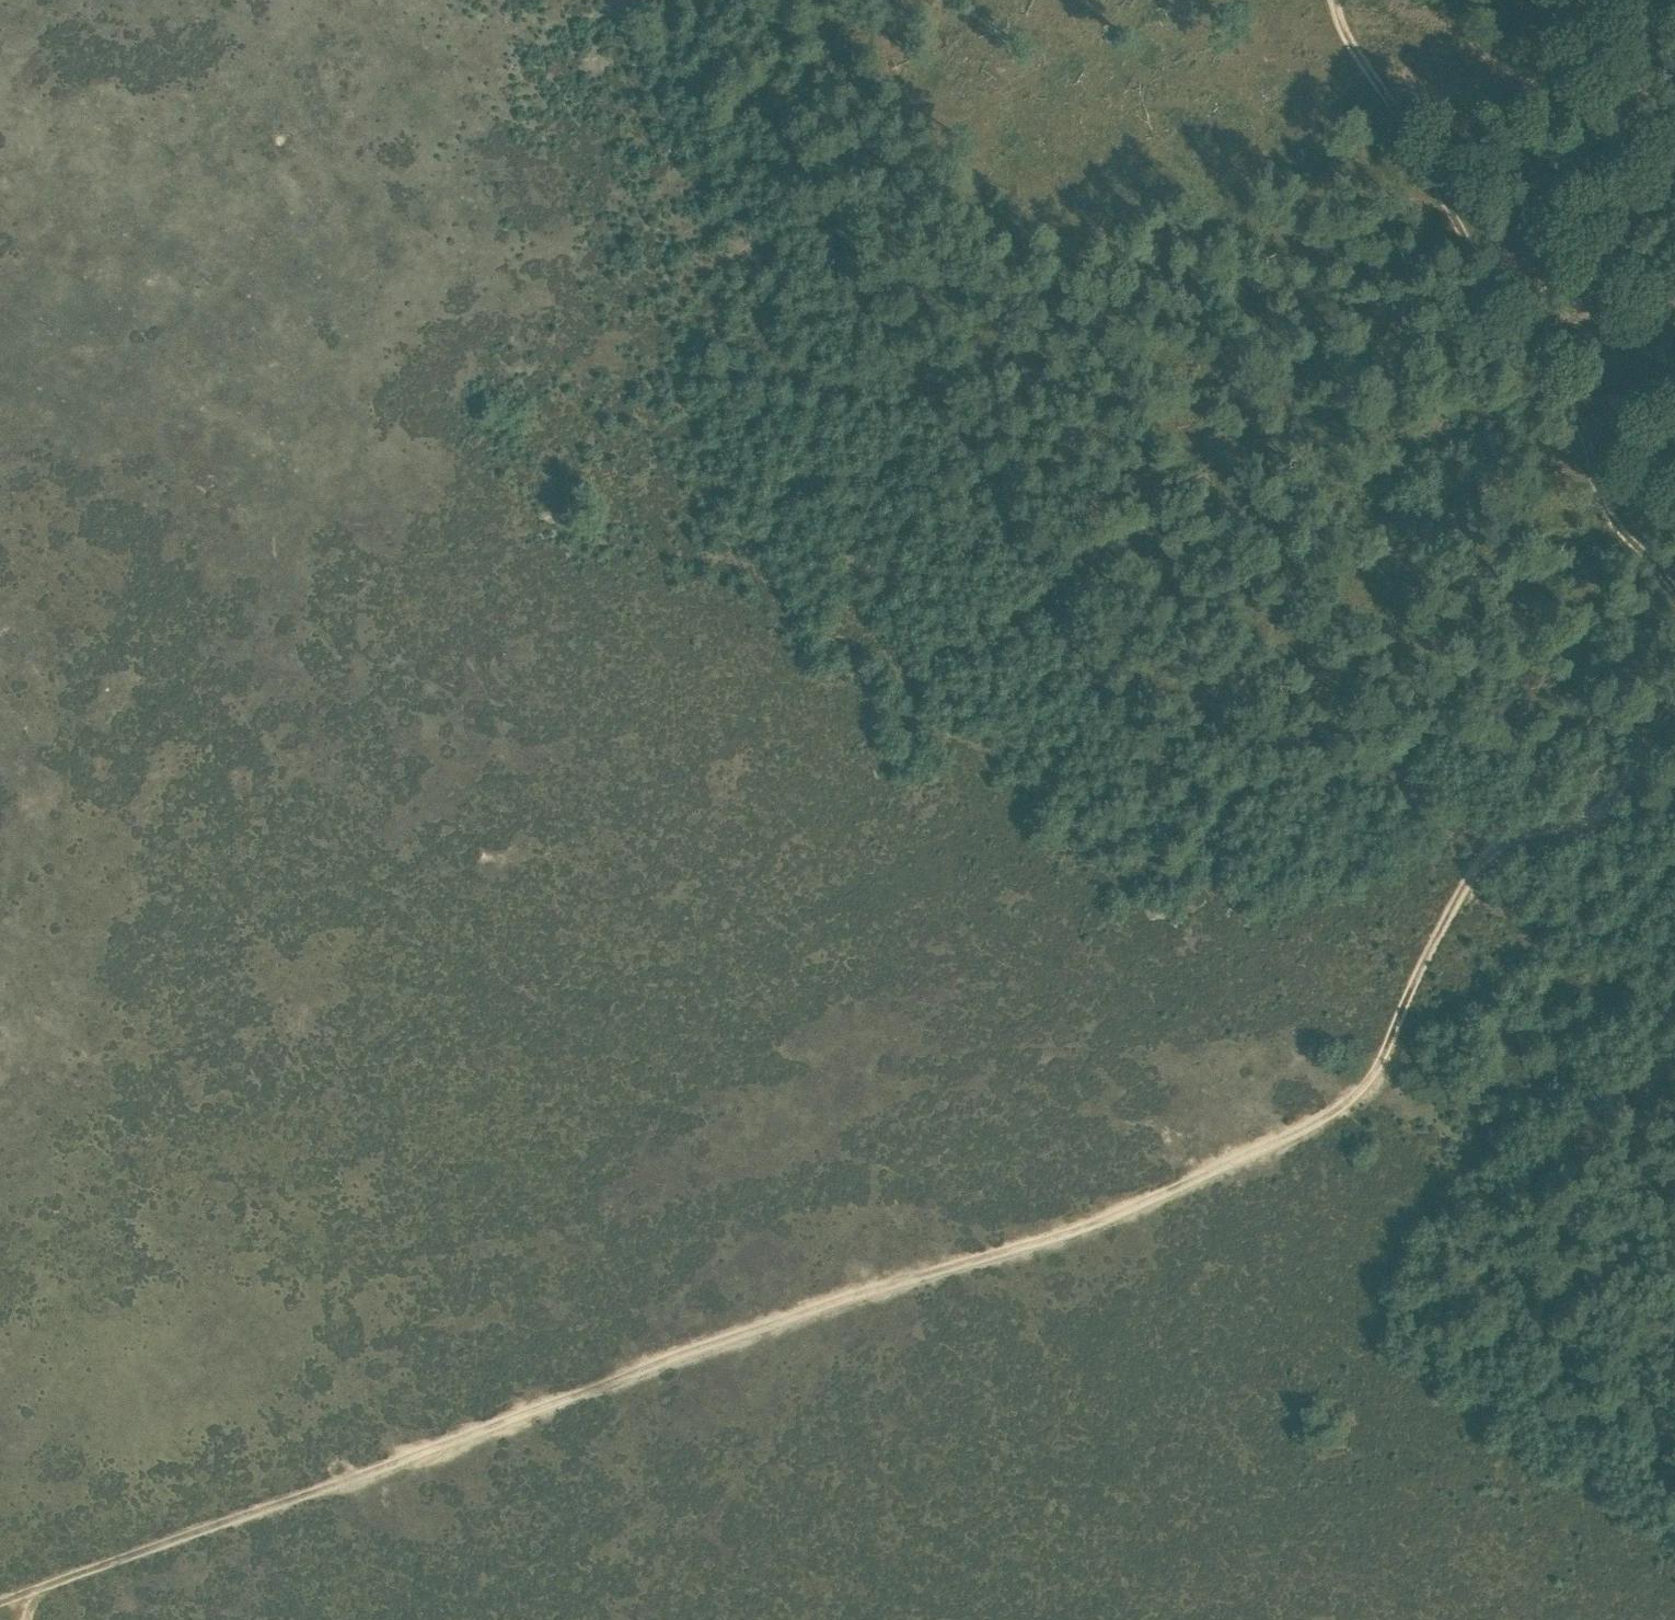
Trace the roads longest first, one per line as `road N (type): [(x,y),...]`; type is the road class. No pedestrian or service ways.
road 1 (track): [(1674,701),(1609,803),(1521,833),(1477,868),(1376,1070),(1304,1127),(1114,1212),(782,1318),(23,1593)]
road 2 (track): [(1331,0),(1433,164),(1556,309),(1582,380),(1602,506),(1674,588)]

